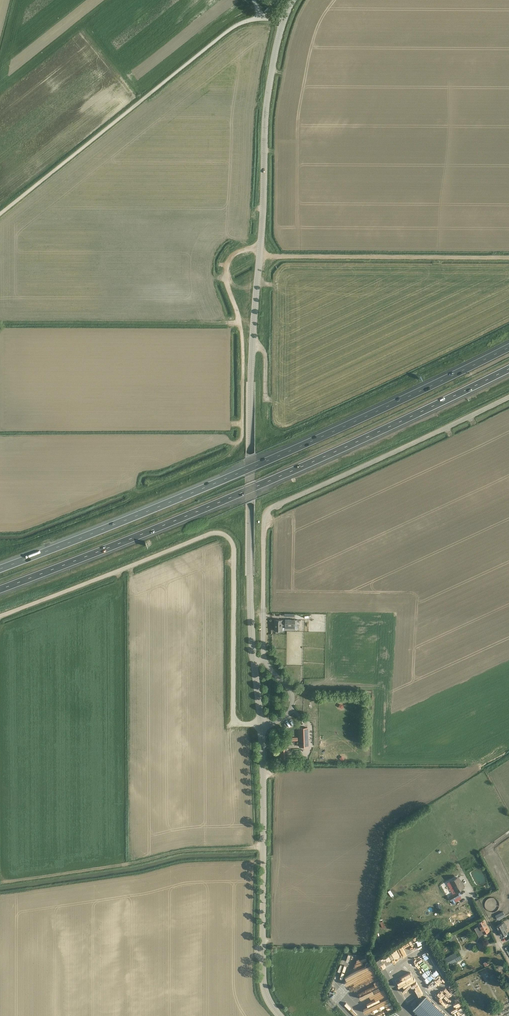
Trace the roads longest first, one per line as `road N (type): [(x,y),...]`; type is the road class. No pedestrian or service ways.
road 1 (tertiary): [(253,662),(252,344),(267,101),(285,20)]
road 2 (motorway): [(508,347),(301,446),(0,569)]
road 3 (motorway): [(0,589),(271,480),(508,368)]
road 4 (tertiary): [(264,660),(270,510),(508,397)]
road 5 (unclassified): [(0,213),(236,25),(285,20)]
road 6 (tertiary): [(280,1015),(263,987),(260,724)]
road 7 (track): [(0,878),(263,848)]
road 8 (track): [(260,255),(508,258)]

